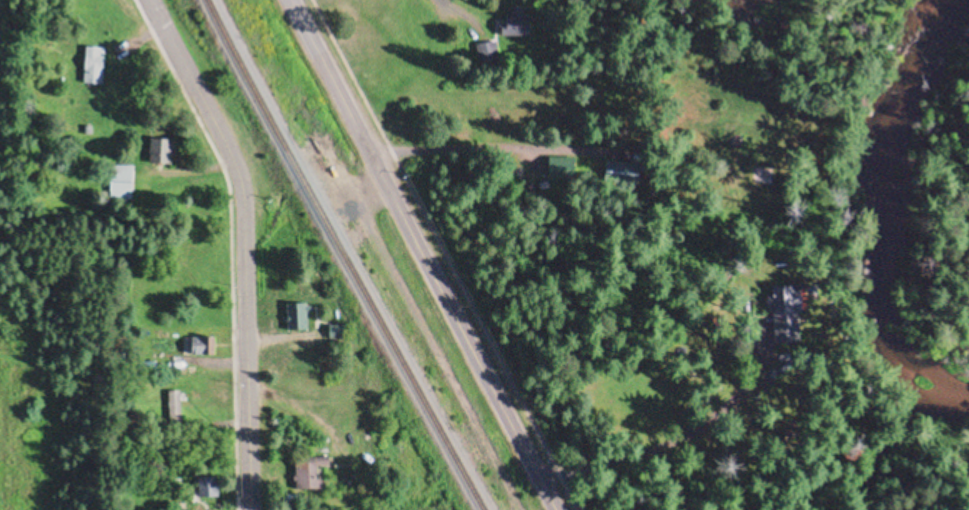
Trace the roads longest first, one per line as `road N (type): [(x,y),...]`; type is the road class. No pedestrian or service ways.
road 1 (secondary): [(556,509),(289,0)]
road 2 (residential): [(248,509),(238,184),(151,0)]

